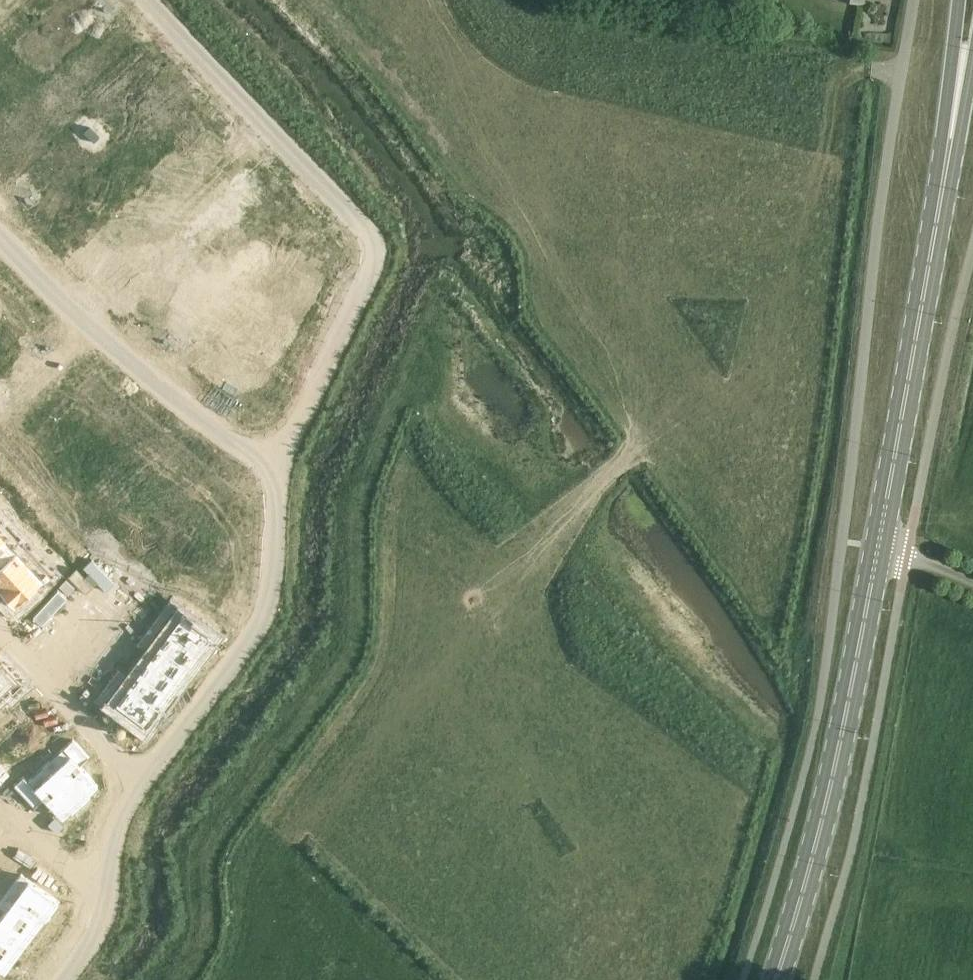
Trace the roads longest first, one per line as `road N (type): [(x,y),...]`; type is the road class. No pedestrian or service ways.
road 1 (residential): [(152,0),(369,231),(374,256),(276,475)]
road 2 (primary): [(775,979),(832,783),(878,546)]
road 3 (primary): [(878,546),(950,140)]
road 4 (residential): [(0,231),(79,311),(276,475)]
road 5 (residential): [(276,475),(269,609),(139,783)]
road 6 (residential): [(139,783),(0,636)]
road 7 (residential): [(105,898),(0,791)]
road 8 (primary): [(960,0),(950,140)]
road 9 (residential): [(139,783),(110,822),(105,898)]

